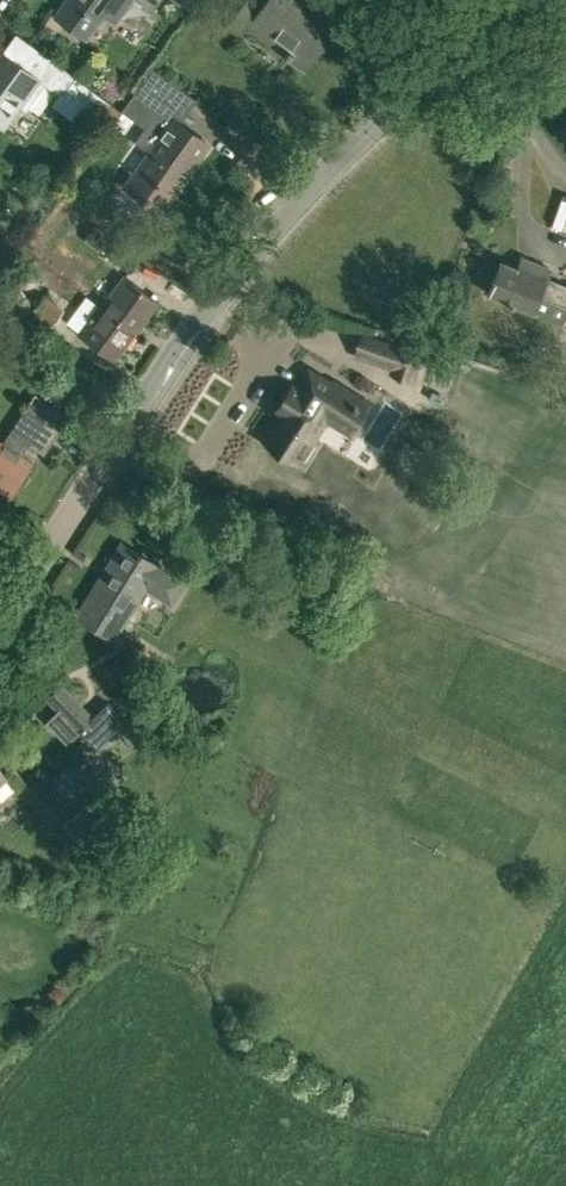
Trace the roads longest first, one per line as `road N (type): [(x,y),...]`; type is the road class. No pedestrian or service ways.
road 1 (residential): [(0,619),(284,210),(517,0)]

